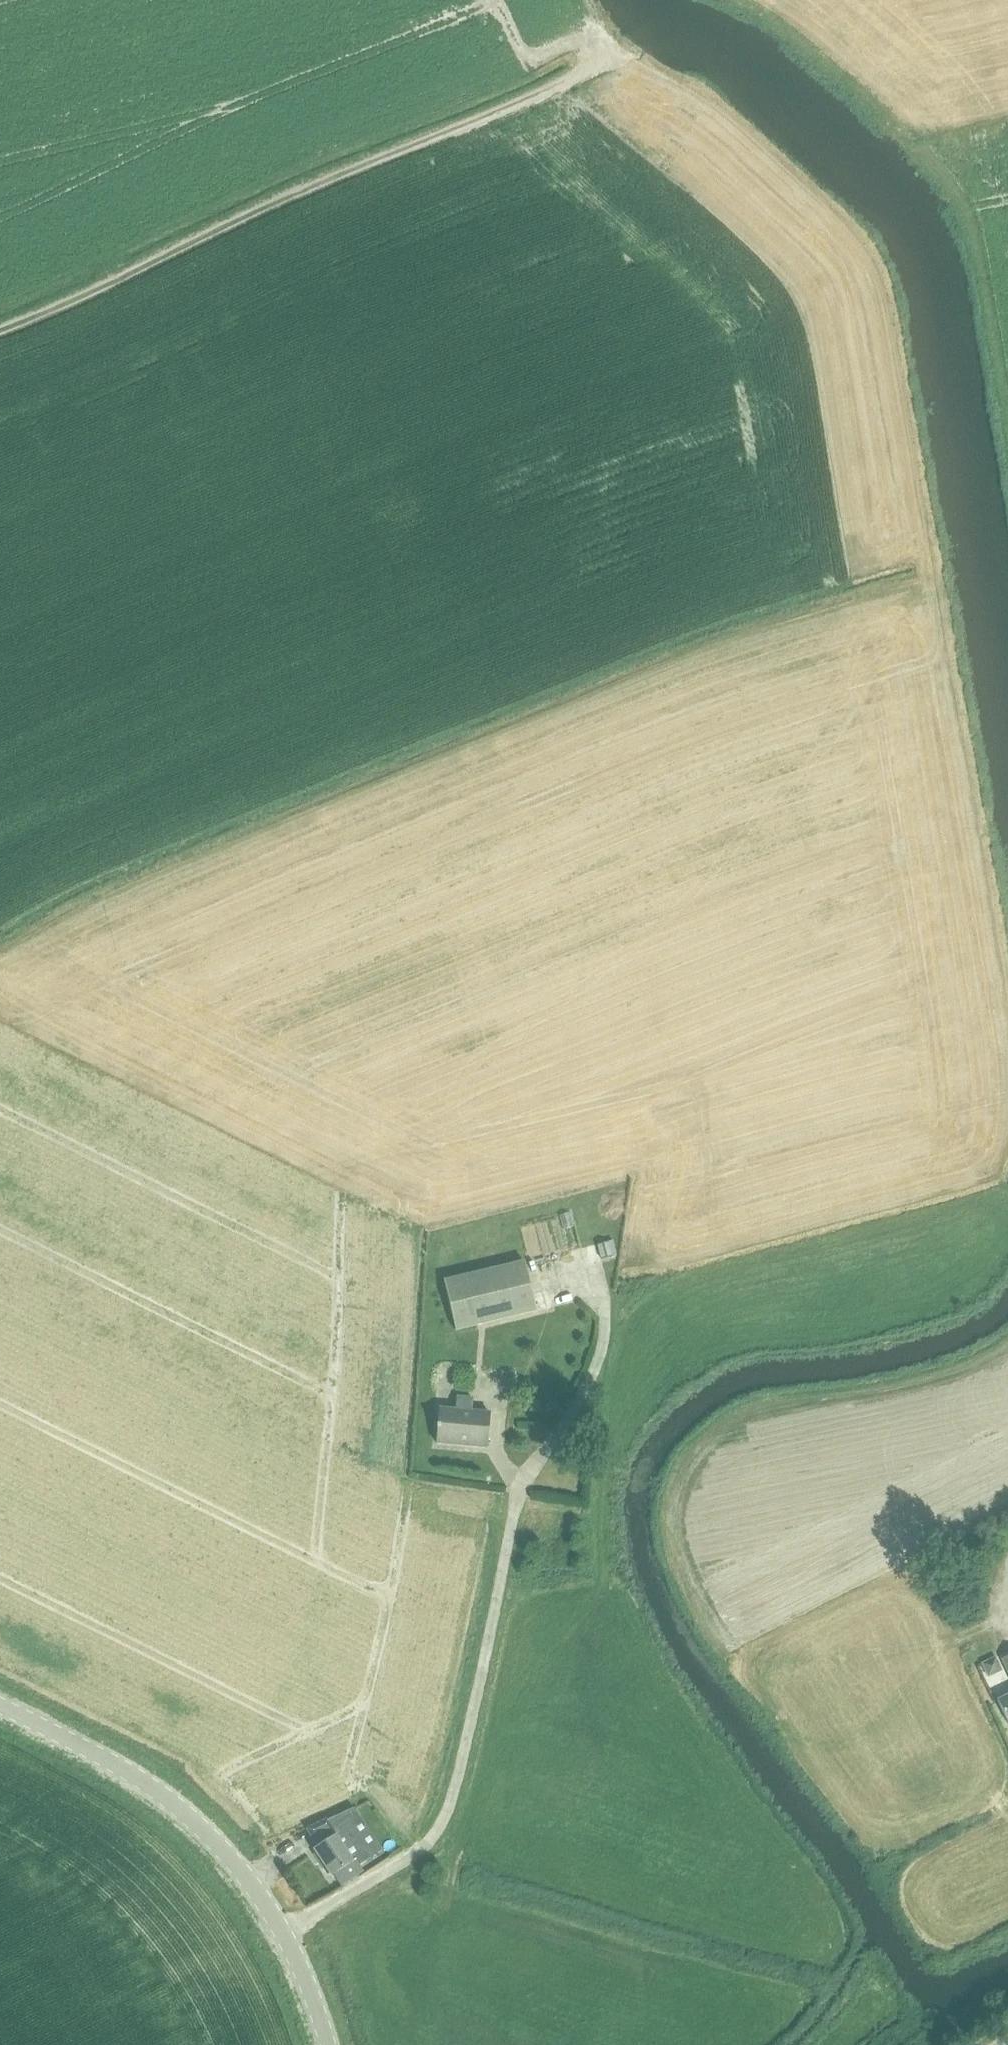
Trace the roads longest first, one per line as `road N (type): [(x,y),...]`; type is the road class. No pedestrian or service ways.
road 1 (unclassified): [(284,1932),(408,1860),(438,1830),(458,1785),(520,1487)]
road 2 (tertiary): [(284,1932),(227,1850),(175,1801),(87,1737),(0,1698)]
road 3 (tertiary): [(329,2044),(284,1932)]

